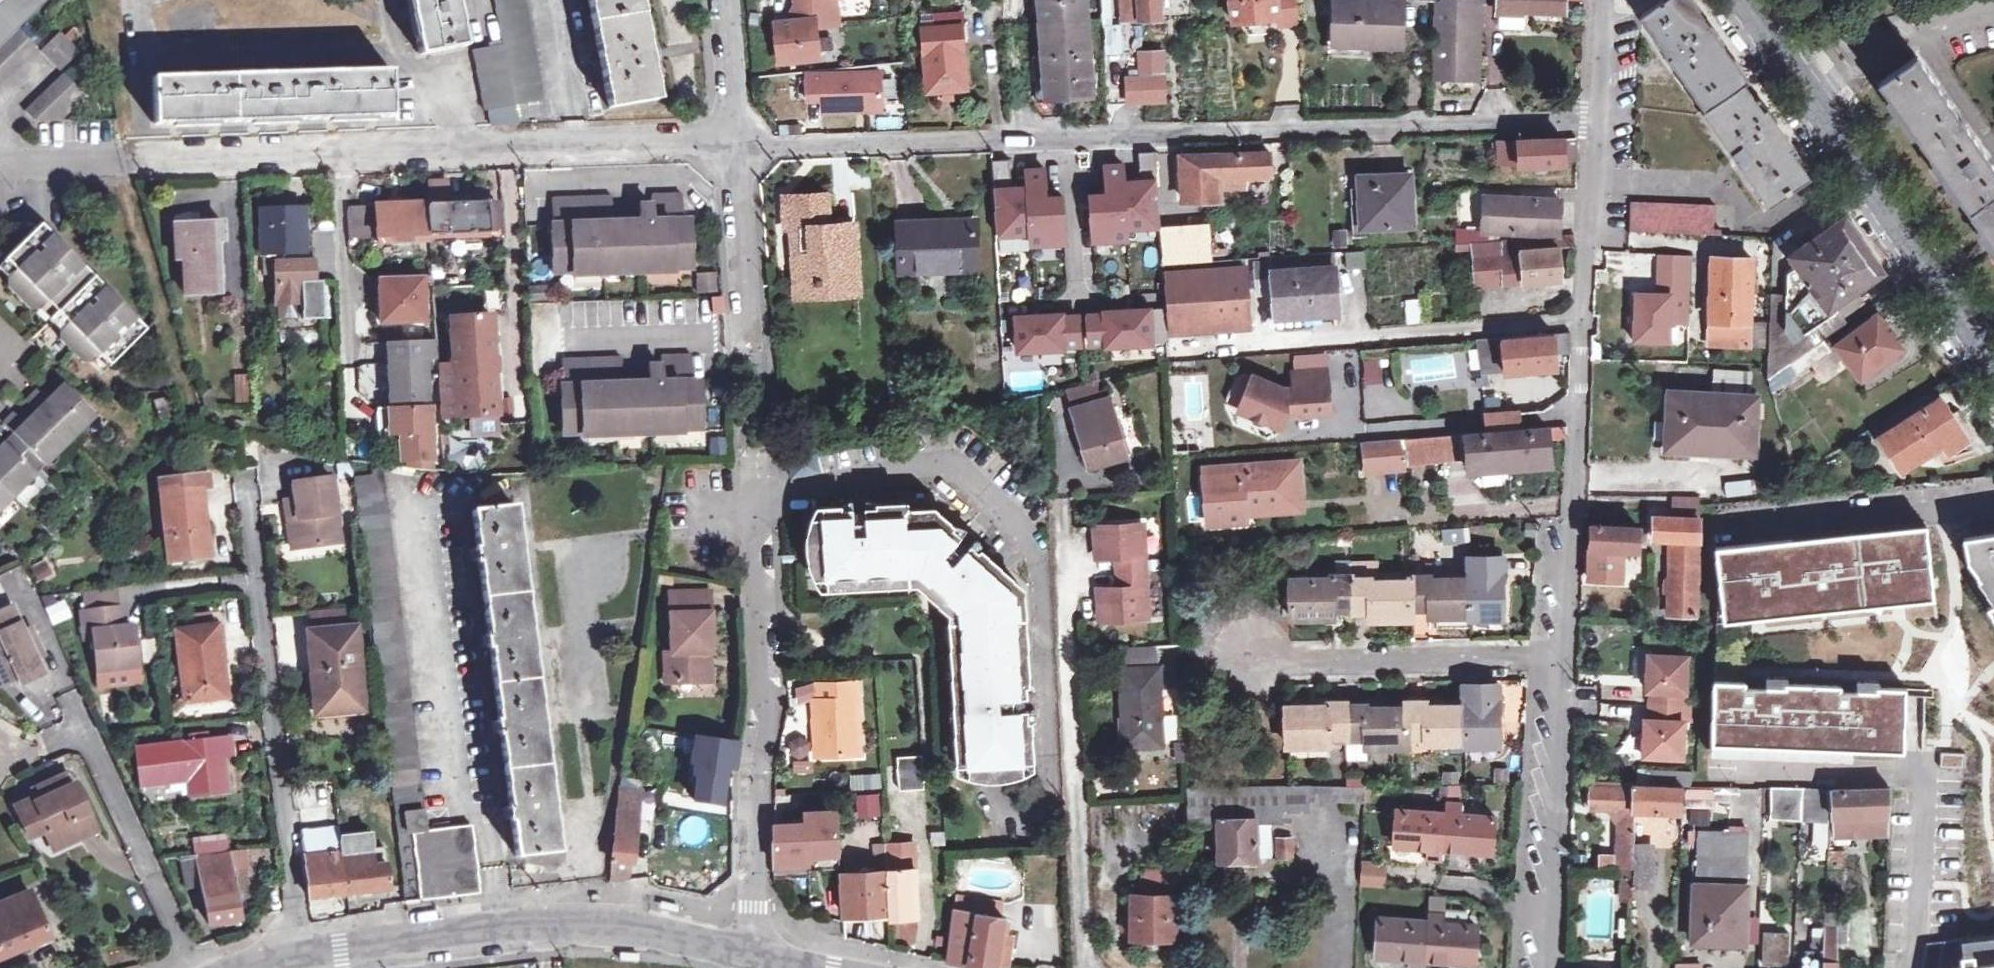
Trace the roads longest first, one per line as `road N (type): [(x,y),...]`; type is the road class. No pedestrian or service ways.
road 1 (residential): [(736,146),(1596,117)]
road 2 (residential): [(1545,967),(1596,117)]
road 3 (residential): [(173,161),(736,146)]
road 4 (residential): [(753,959),(755,765),(765,702),(742,448)]
road 5 (tertiary): [(1738,0),(1993,368)]
road 6 (residential): [(326,953),(565,924),(721,942),(753,959)]
road 7 (residential): [(752,355),(736,146)]
road 8 (residential): [(736,146),(723,0)]
road 9 (residential): [(0,168),(122,162)]

